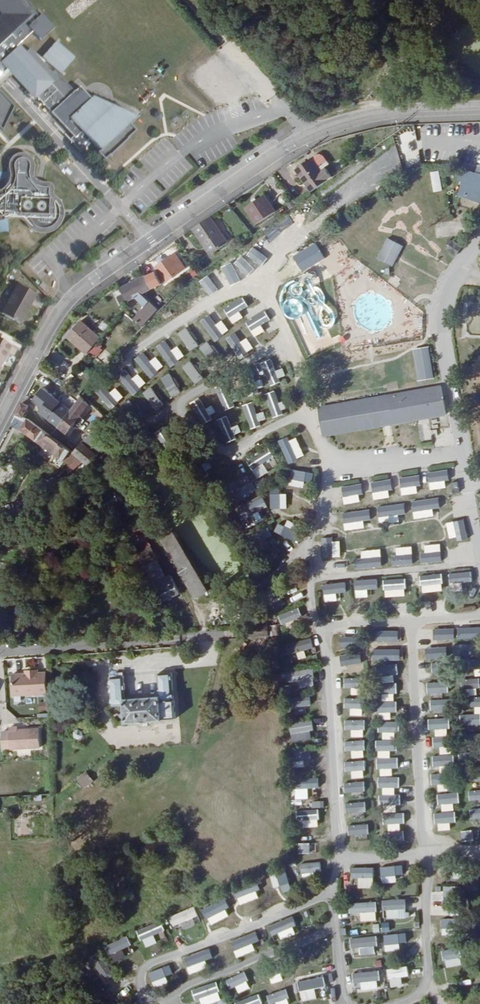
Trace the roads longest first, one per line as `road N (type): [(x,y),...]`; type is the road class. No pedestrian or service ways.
road 1 (tertiary): [(479,108),(374,113),(282,147),(60,309),(0,420)]
road 2 (track): [(189,0),(312,133)]
road 3 (track): [(438,0),(382,72),(374,113)]

